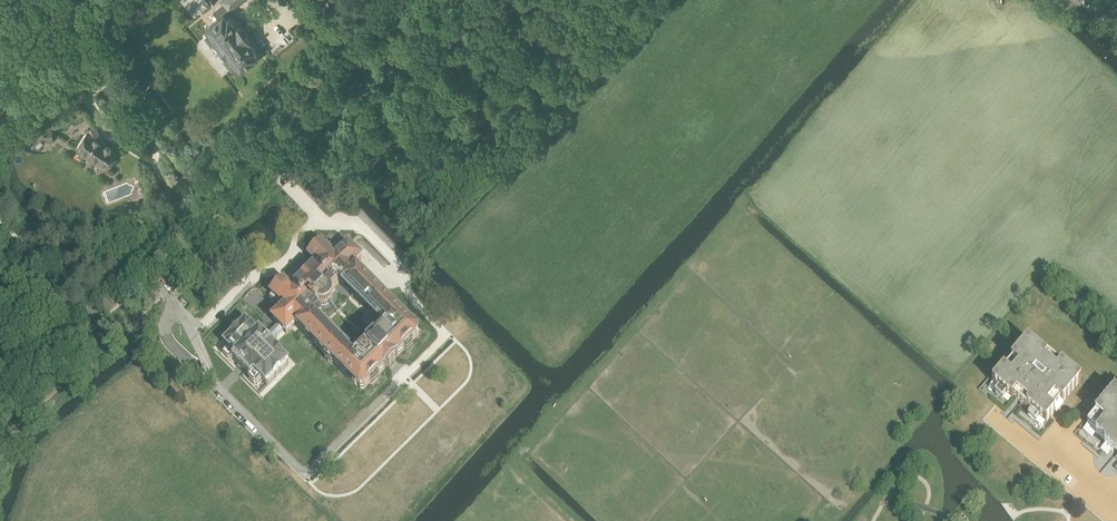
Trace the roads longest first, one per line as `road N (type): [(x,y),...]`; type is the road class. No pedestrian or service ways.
road 1 (residential): [(195,332),(215,386),(308,472),(443,329),(363,228),(315,213)]
road 2 (residential): [(264,161),(321,88),(371,0)]
road 3 (residential): [(0,400),(136,273)]
road 4 (residential): [(195,332),(260,272),(281,267),(315,213)]
road 5 (residential): [(136,273),(264,161)]

